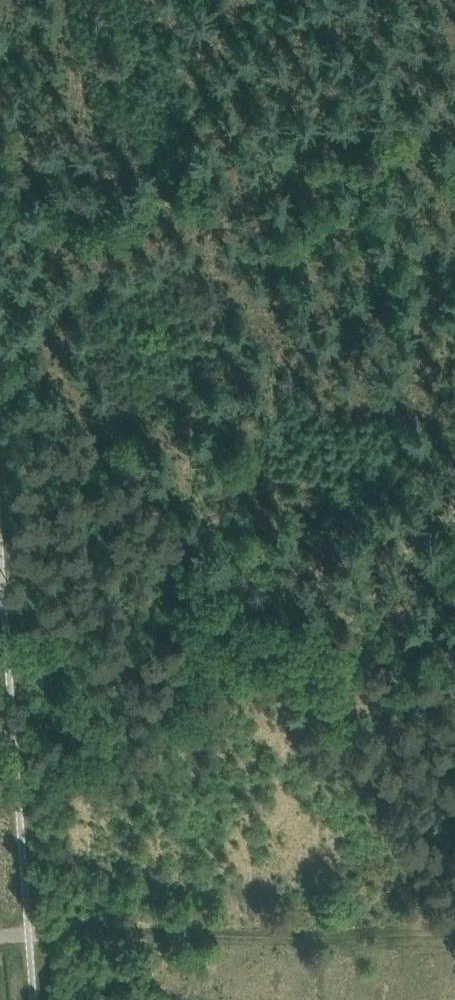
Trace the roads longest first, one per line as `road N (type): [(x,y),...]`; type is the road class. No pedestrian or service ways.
road 1 (track): [(454,932),(0,933)]

